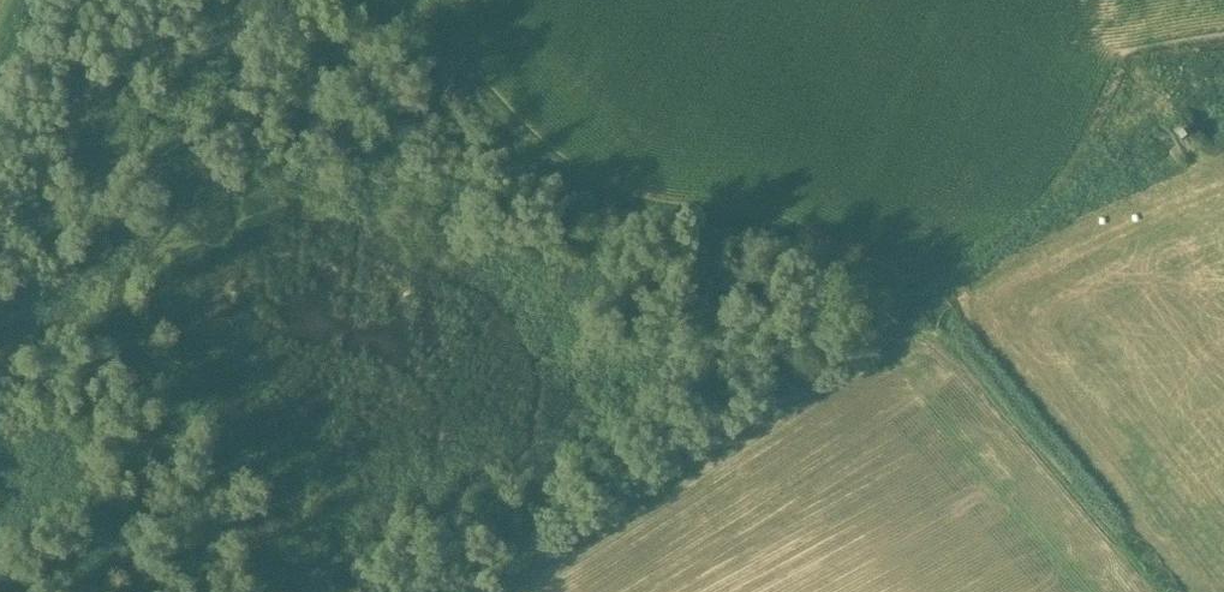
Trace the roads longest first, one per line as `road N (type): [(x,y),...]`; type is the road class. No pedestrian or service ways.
road 1 (track): [(1075,0),(1223,195)]

